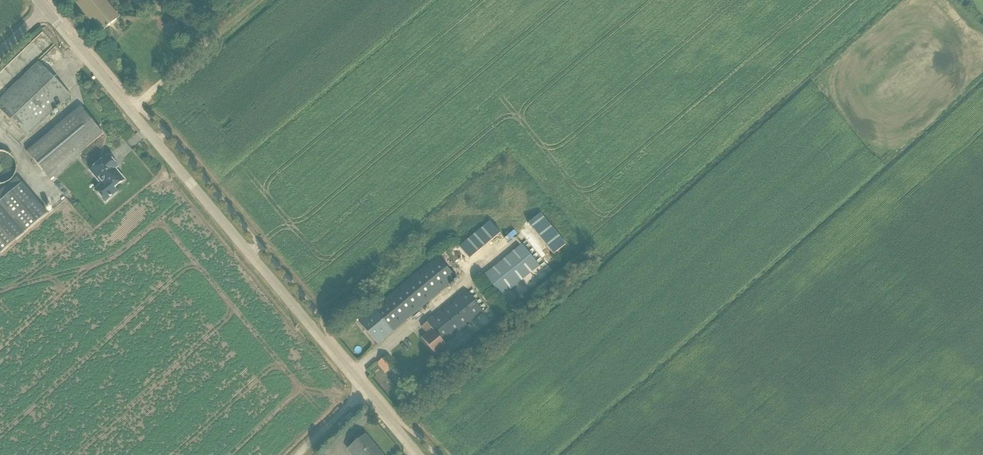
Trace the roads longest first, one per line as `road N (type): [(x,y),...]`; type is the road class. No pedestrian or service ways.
road 1 (tertiary): [(416,454),(45,9)]

